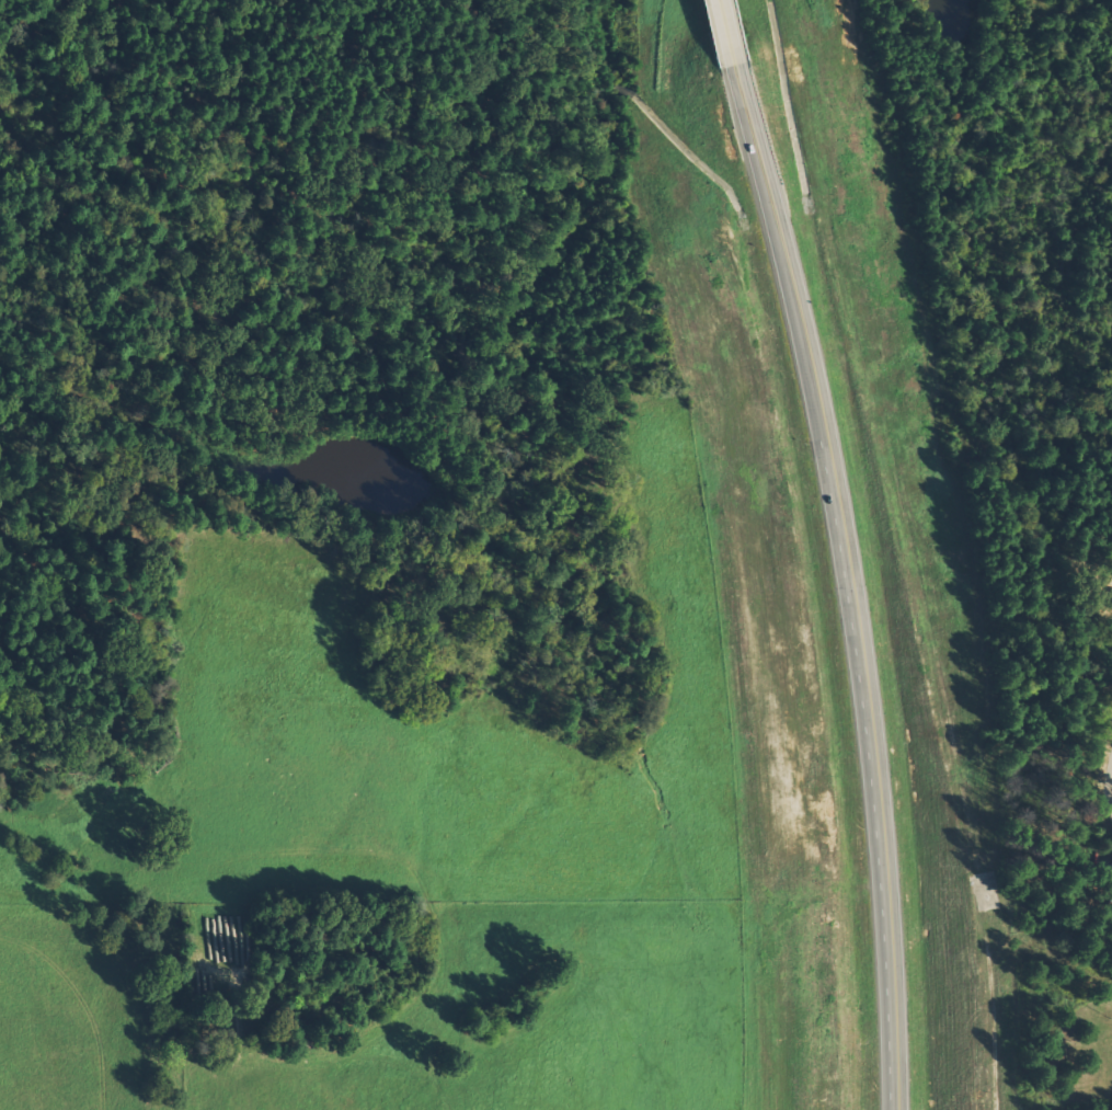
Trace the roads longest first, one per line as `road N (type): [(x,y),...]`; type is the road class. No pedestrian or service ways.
road 1 (trunk): [(826,431),(864,653),(886,863),(896,1109)]
road 2 (trunk): [(738,70),(826,431)]

